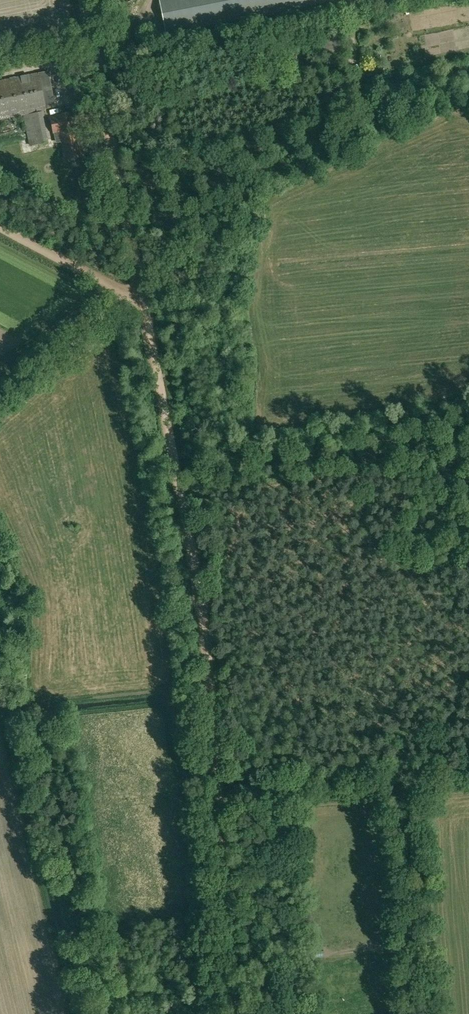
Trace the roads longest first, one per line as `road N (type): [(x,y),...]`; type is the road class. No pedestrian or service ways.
road 1 (track): [(229,790),(187,488),(148,304)]
road 2 (track): [(148,304),(87,0)]
road 3 (track): [(242,1013),(229,790)]
road 4 (track): [(148,304),(0,223)]

